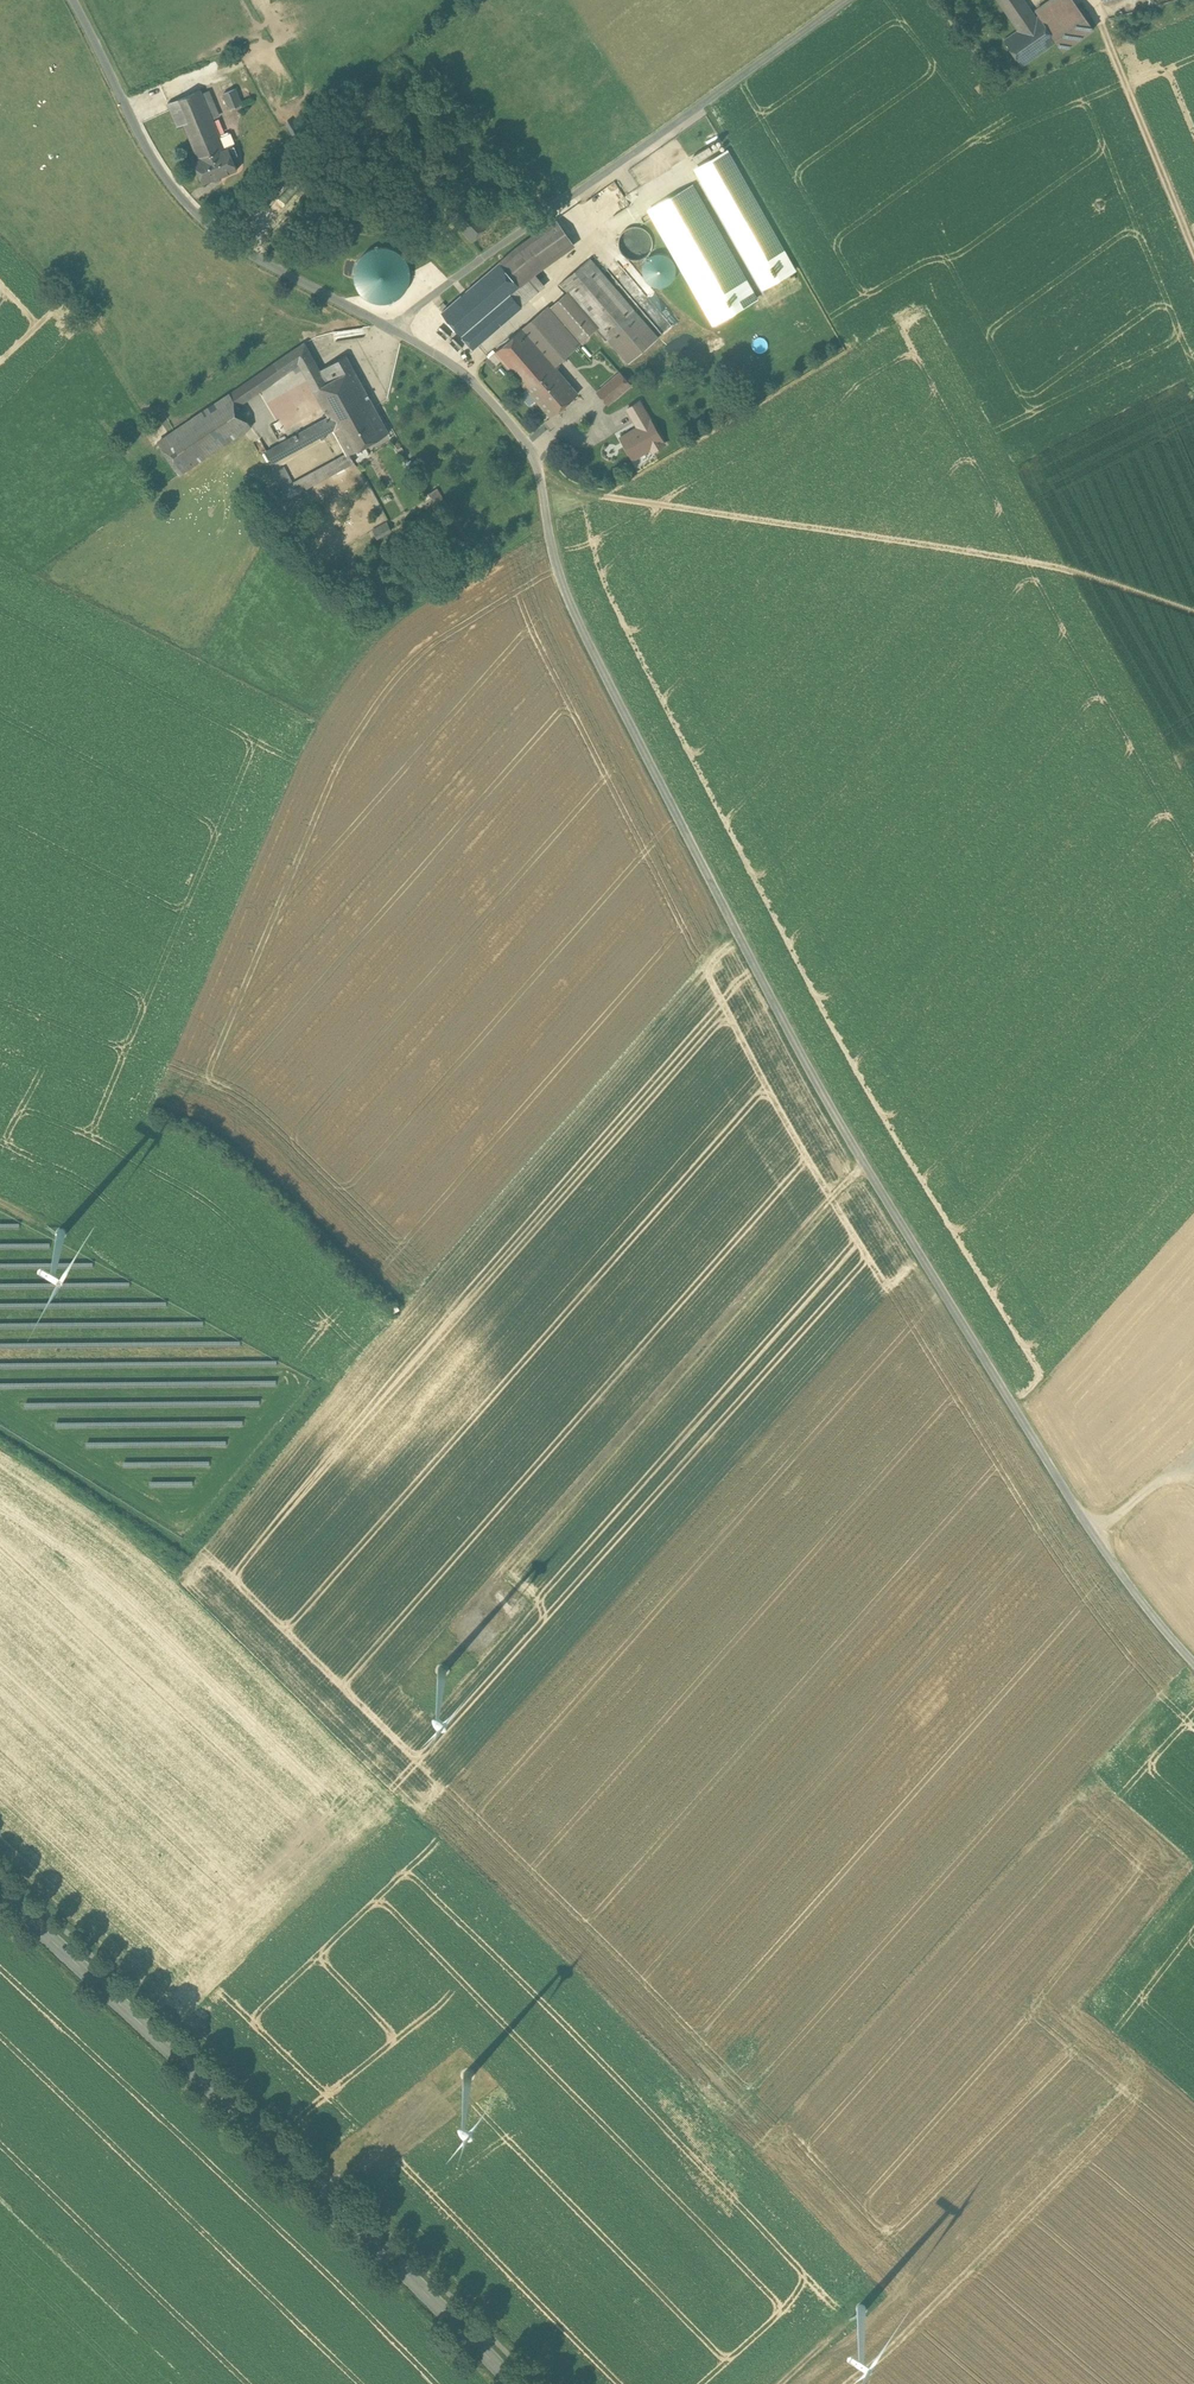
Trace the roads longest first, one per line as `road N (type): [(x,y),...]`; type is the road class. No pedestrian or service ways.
road 1 (unclassified): [(394,329),(455,366),(538,462),(560,577),(579,623),(799,1049),(1094,1539),(1193,1662)]
road 2 (secondary): [(514,2383),(356,2220),(0,1892)]
road 3 (track): [(864,1161),(465,1622)]
road 4 (unclassified): [(394,329),(848,0)]
road 5 (unclassified): [(76,0),(161,170),(213,227),(264,263),(394,329)]
road 6 (track): [(1103,29),(1193,255)]
road 7 (track): [(317,2184),(441,2096)]
road 8 (track): [(1094,1539),(1193,1449)]

